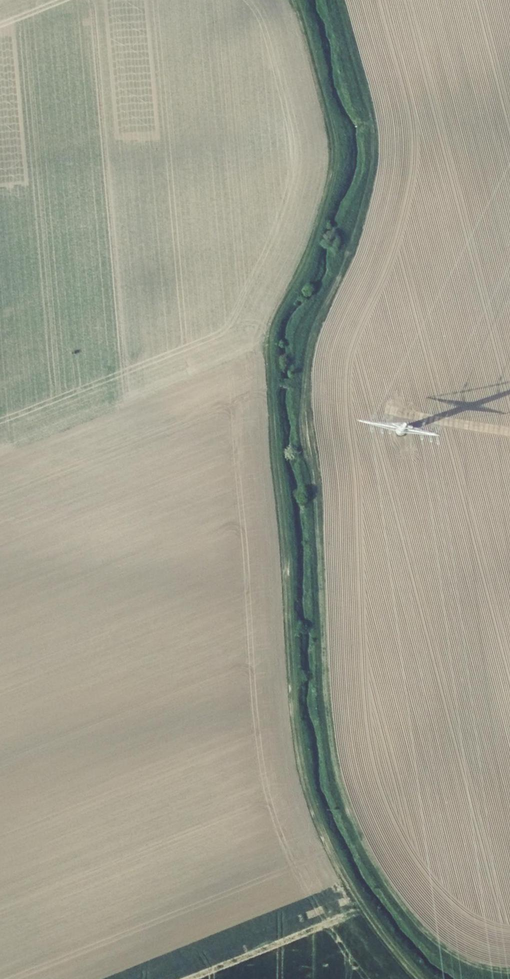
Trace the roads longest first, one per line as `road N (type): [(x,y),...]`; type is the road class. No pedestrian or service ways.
road 1 (track): [(509,971),(471,964),(413,923),(360,837),(337,775),(313,490),(300,432),(313,329),(345,259),(372,163),(372,126),(337,0)]
road 2 (track): [(420,978),(329,850),(301,762),(272,346),(318,240),(335,170),(310,33),(294,0)]

